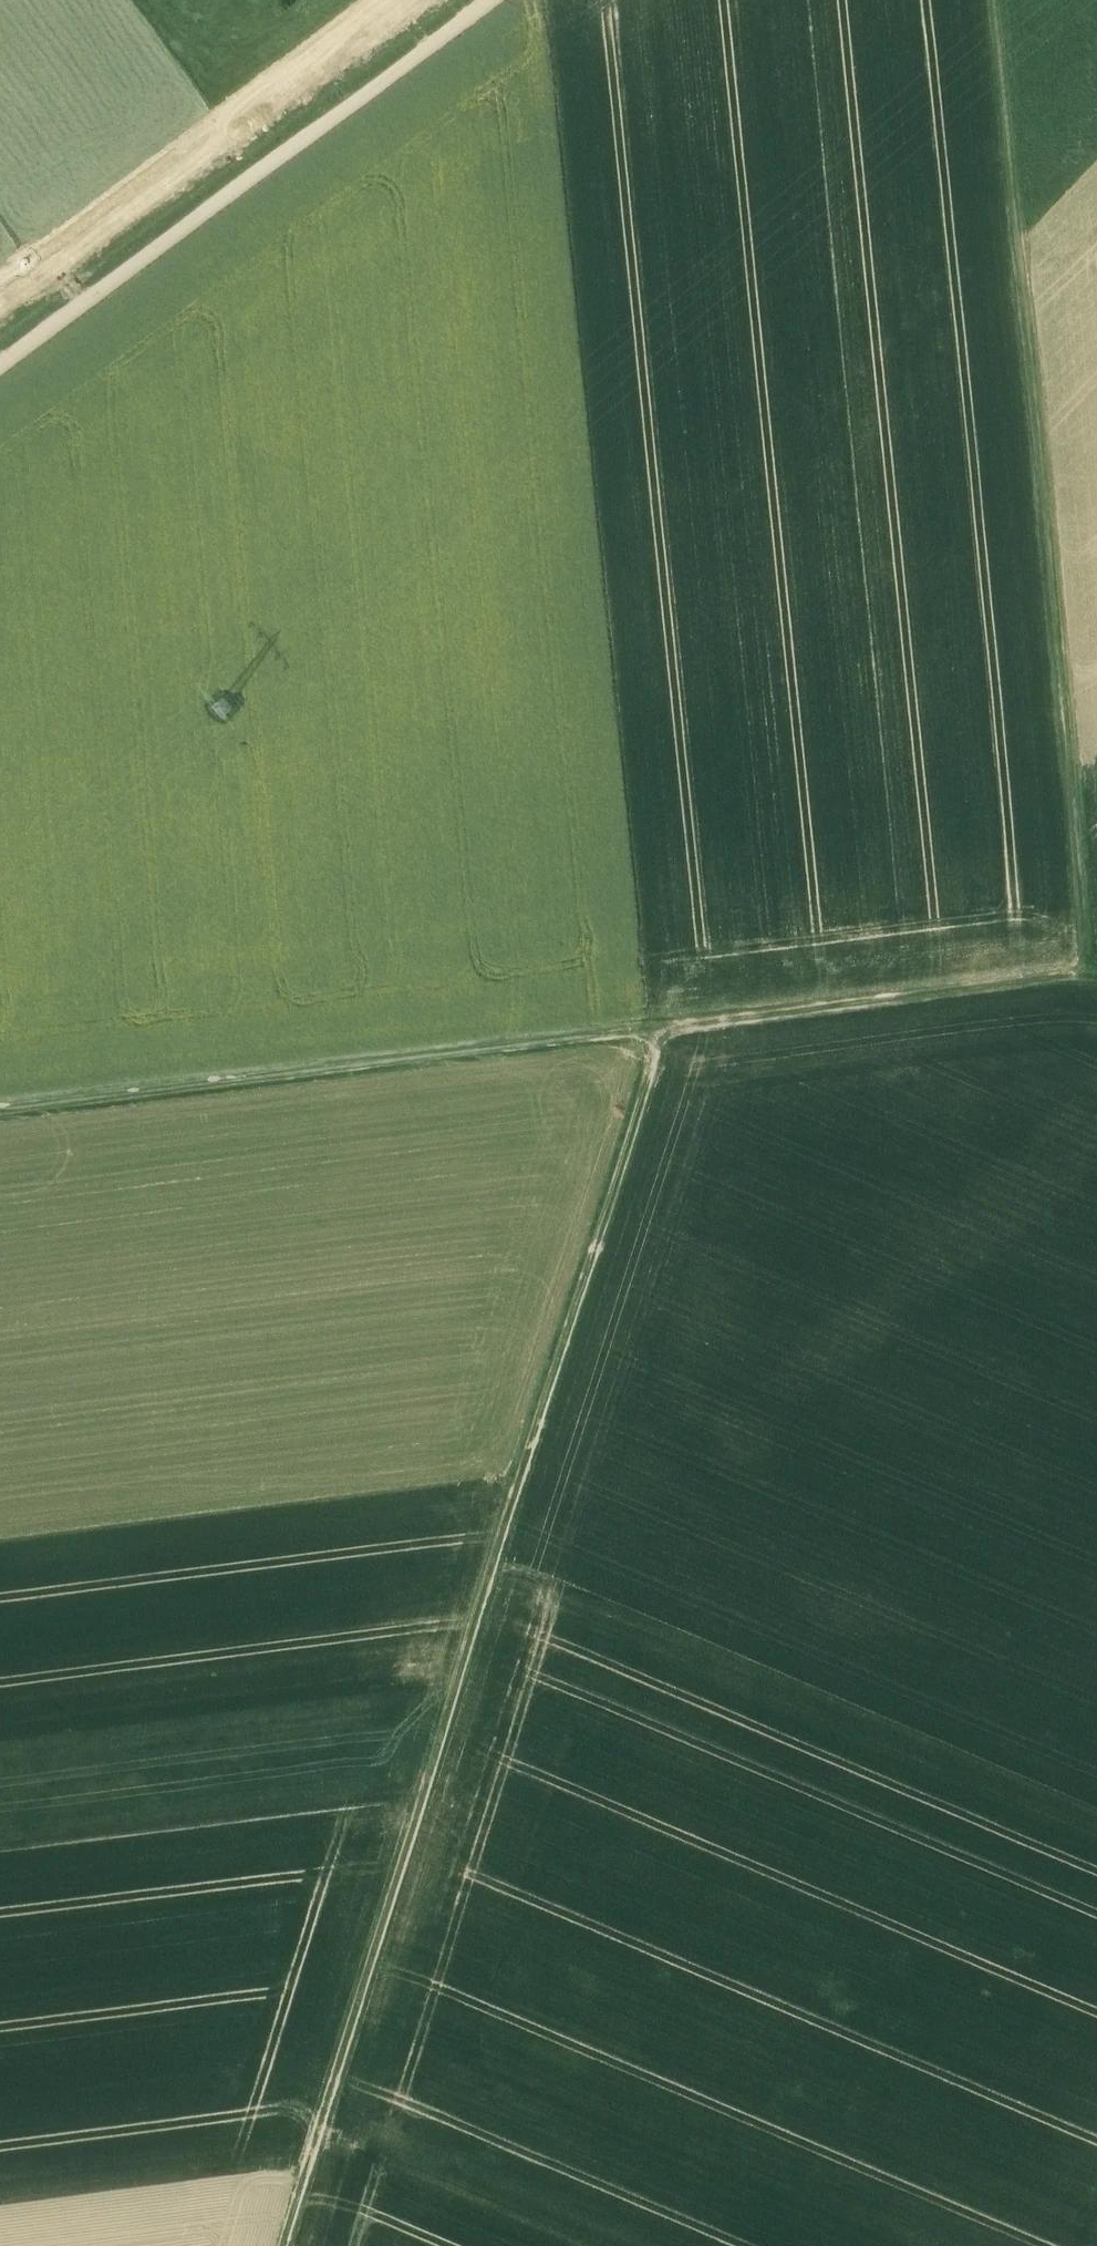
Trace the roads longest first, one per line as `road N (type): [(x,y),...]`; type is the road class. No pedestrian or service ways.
road 1 (track): [(987,0),(1086,979),(0,1111)]
road 2 (track): [(651,1032),(278,2245)]
road 3 (track): [(486,0),(0,362)]

